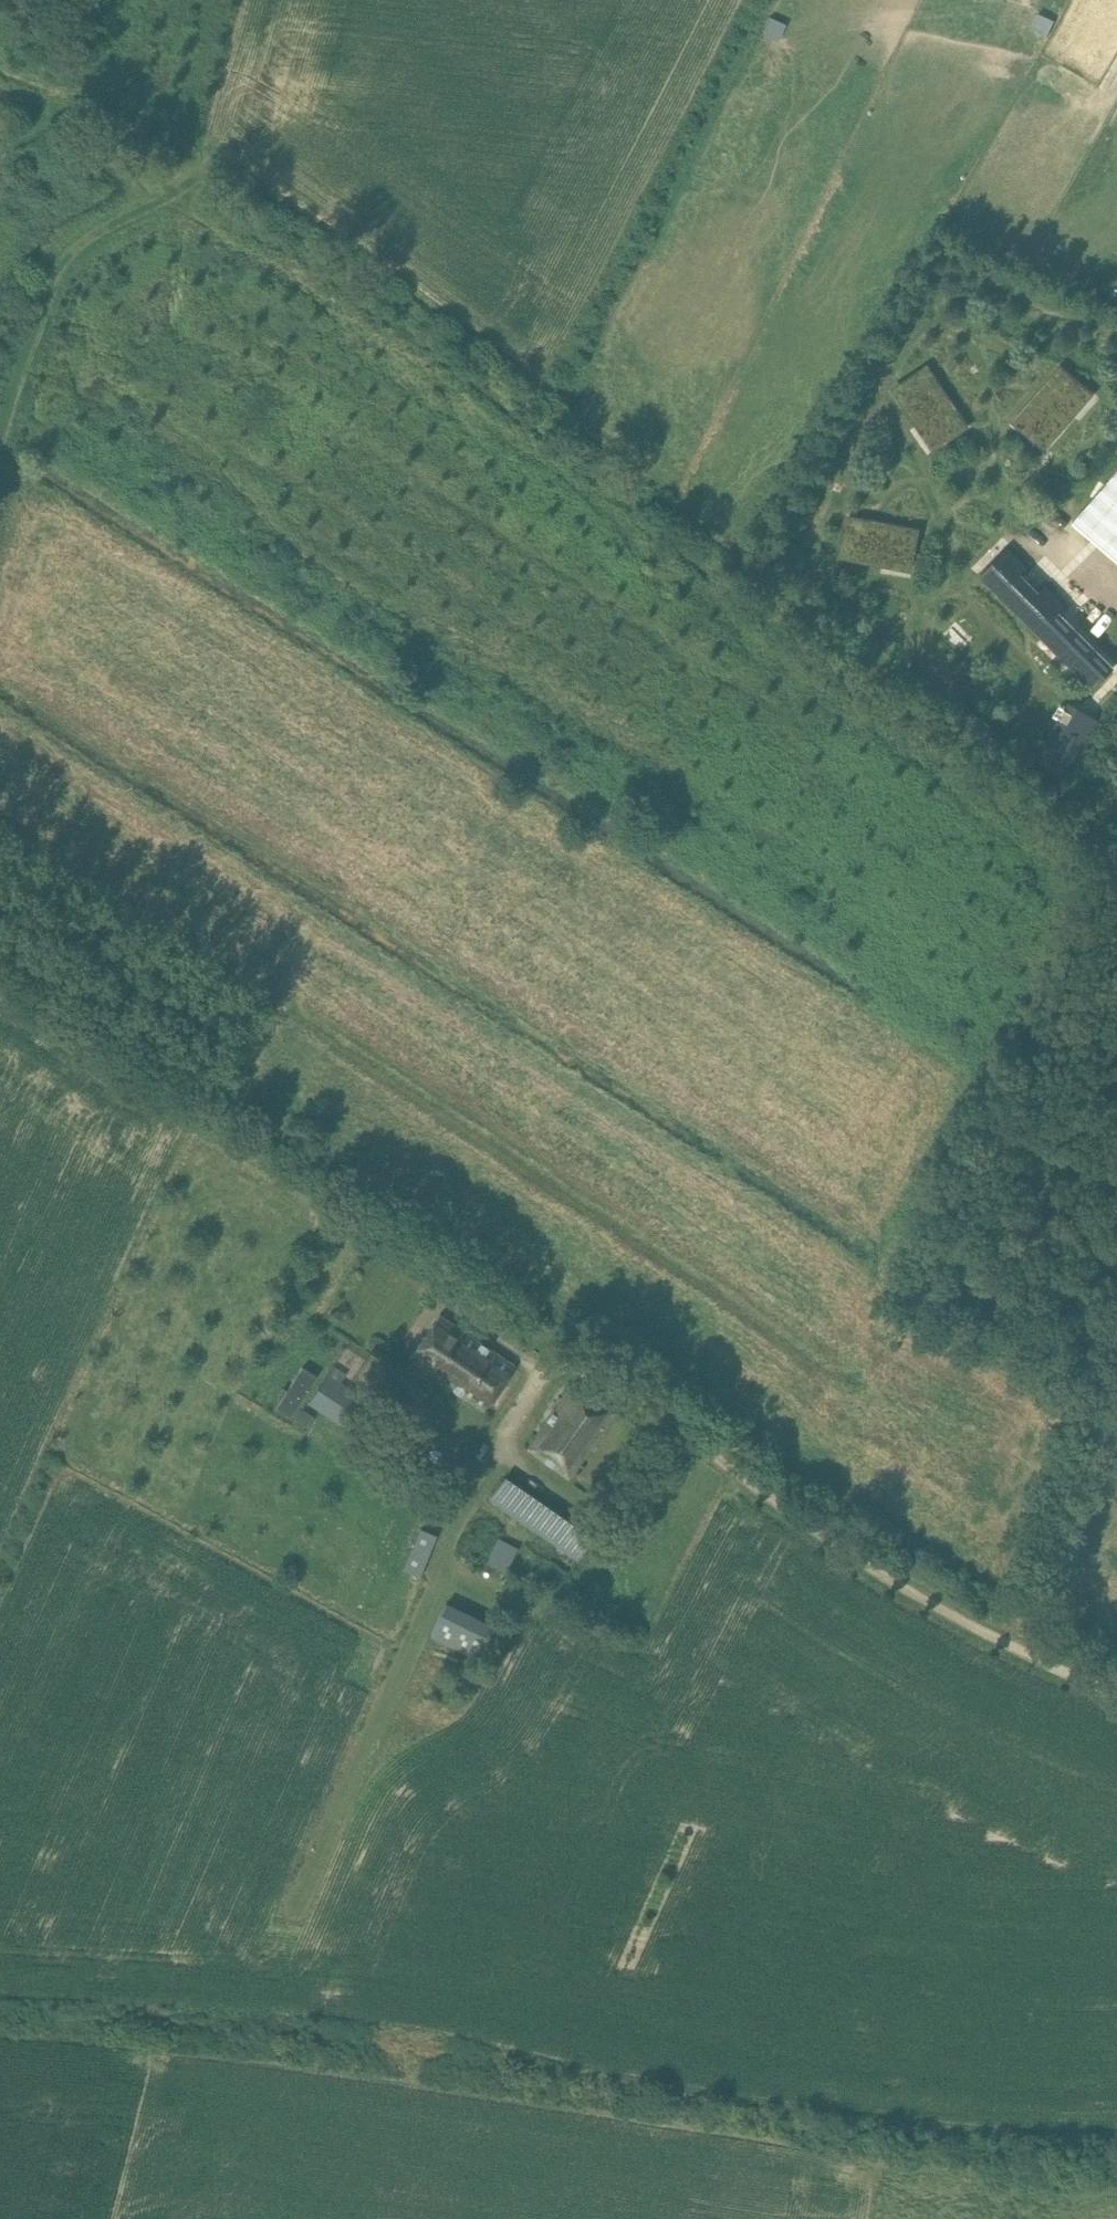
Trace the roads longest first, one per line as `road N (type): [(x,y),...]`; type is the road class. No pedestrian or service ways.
road 1 (track): [(0,455),(59,269),(201,172),(246,0)]
road 2 (track): [(650,1417),(939,1602),(1116,1685)]

